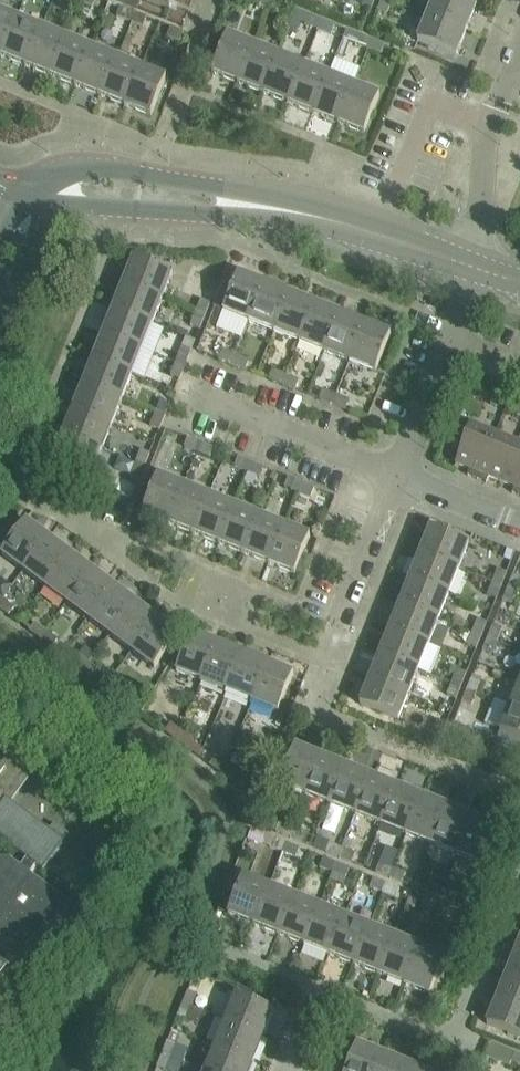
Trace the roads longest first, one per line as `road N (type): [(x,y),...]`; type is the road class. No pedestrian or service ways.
road 1 (unclassified): [(32,201),(91,190),(287,210),(474,268)]
road 2 (residential): [(397,475),(181,389)]
road 3 (residential): [(474,268),(488,128),(519,48)]
road 4 (residential): [(397,475),(474,268)]
road 5 (residential): [(340,623),(397,475)]
road 6 (residential): [(519,525),(397,475)]

